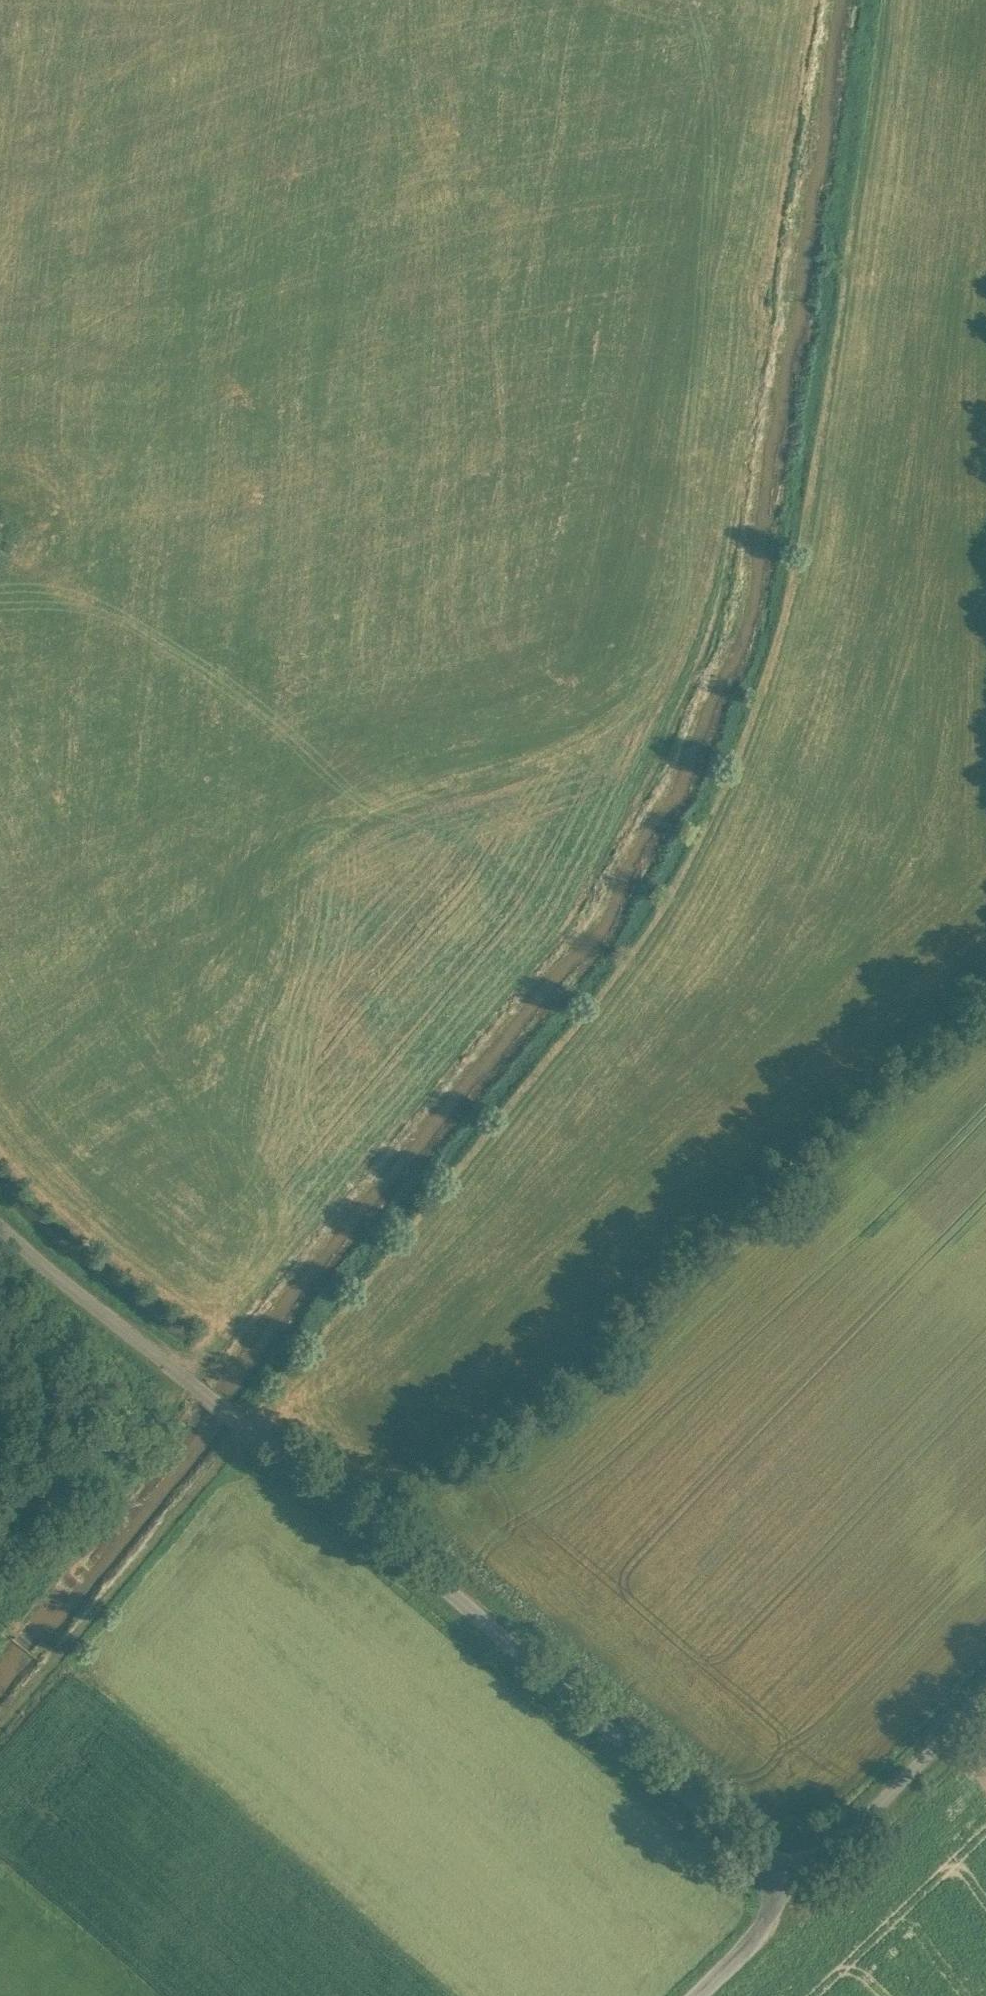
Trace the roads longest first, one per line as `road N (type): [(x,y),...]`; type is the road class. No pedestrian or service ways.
road 1 (unclassified): [(0,1223),(742,1845),(790,1863)]
road 2 (track): [(0,1720),(245,1424)]
road 3 (unclassified): [(790,1863),(837,1846),(985,1694)]
road 4 (unclassified): [(790,1863),(767,1923),(691,1995)]

